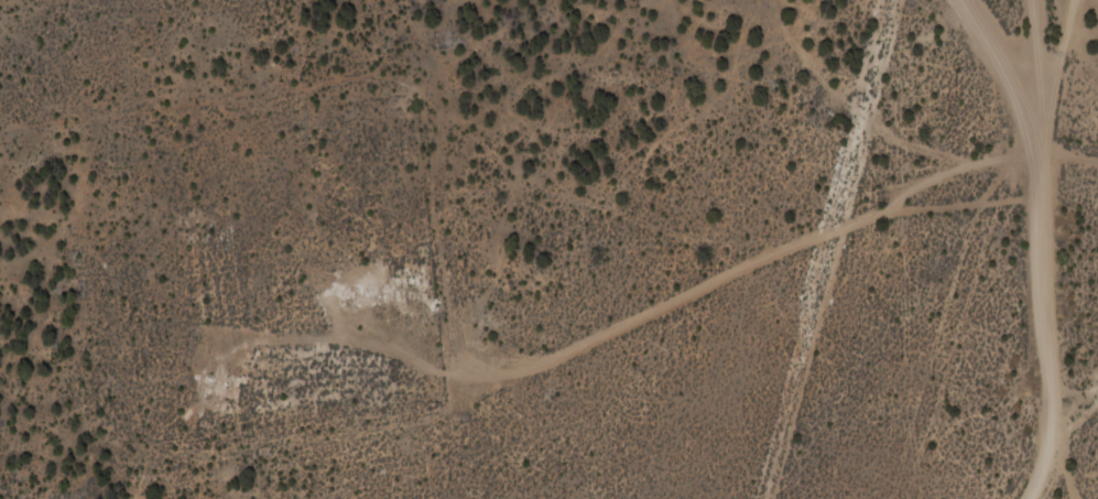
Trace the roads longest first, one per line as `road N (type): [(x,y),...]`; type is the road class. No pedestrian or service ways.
road 1 (residential): [(968,0),(1042,141),(1055,434),(1025,498)]

